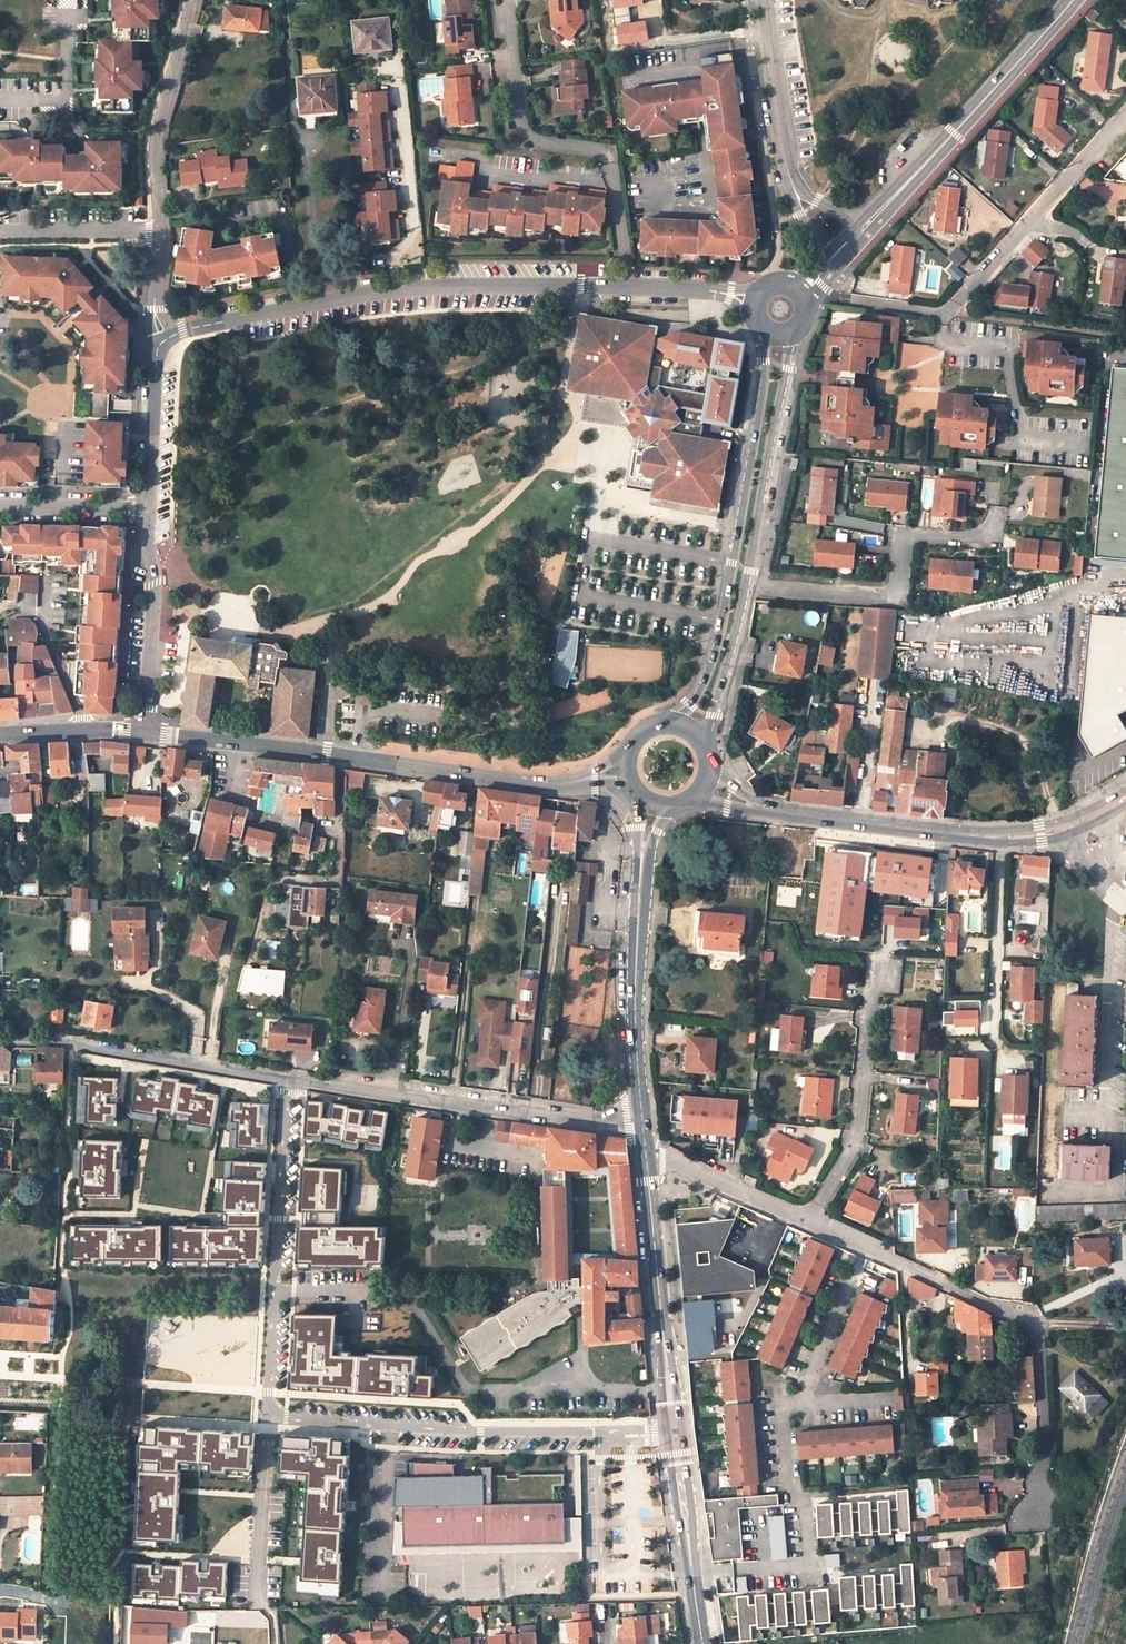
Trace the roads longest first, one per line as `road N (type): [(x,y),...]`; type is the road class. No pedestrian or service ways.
road 1 (residential): [(632,286),(392,290),(201,326),(163,341)]
road 2 (residential): [(807,1223),(1035,1328),(1034,1507)]
road 3 (tertiary): [(765,327),(723,623),(706,679),(668,725)]
road 4 (residential): [(269,1410),(286,1420),(392,1427),(672,1425)]
road 5 (residential): [(824,288),(838,300),(946,313),(1125,112)]
road 6 (residential): [(644,1123),(290,1080)]
road 7 (residential): [(632,286),(605,152),(540,142),(518,120),(508,0)]
road 8 (residential): [(290,1080),(269,1410)]
road 9 (residential): [(746,584),(880,596),(897,590),(902,541),(916,534),(980,538),(992,528)]
road 10 (residential): [(290,1080),(73,1043),(0,1043)]
road 11 (tertiary): [(240,743),(518,781)]
road 12 (secondary): [(672,1425),(647,1153)]
road 13 (residential): [(807,1223),(853,1147),(872,965)]
road 14 (tertiary): [(746,584),(797,325)]
road 15 (secondary): [(806,817),(999,838),(1066,829)]
road 16 (residential): [(193,0),(154,143),(162,230)]
road 17 (secondary): [(644,1123),(635,1025),(640,895)]
road 18 (unclassified): [(148,509),(154,583),(144,731)]
road 19 (secondary): [(703,1643),(672,1425)]
road 20 (residential): [(269,1410),(258,1602)]
road 21 (tertiary): [(831,279),(954,134)]
road 22 (residential): [(766,0),(790,180)]
road 23 (tertiary): [(954,134),(1073,0)]
road 24 (residential): [(647,1153),(807,1223)]
road 25 (unclassified): [(163,341),(156,353),(148,509)]
road 26 (tertiary): [(703,747),(746,584)]
road 27 (residential): [(162,230),(0,231)]
road 28 (residential): [(83,731),(44,622),(44,578)]
road 29 (residential): [(0,506),(148,509)]
road 30 (tertiary): [(954,134),(857,226)]

